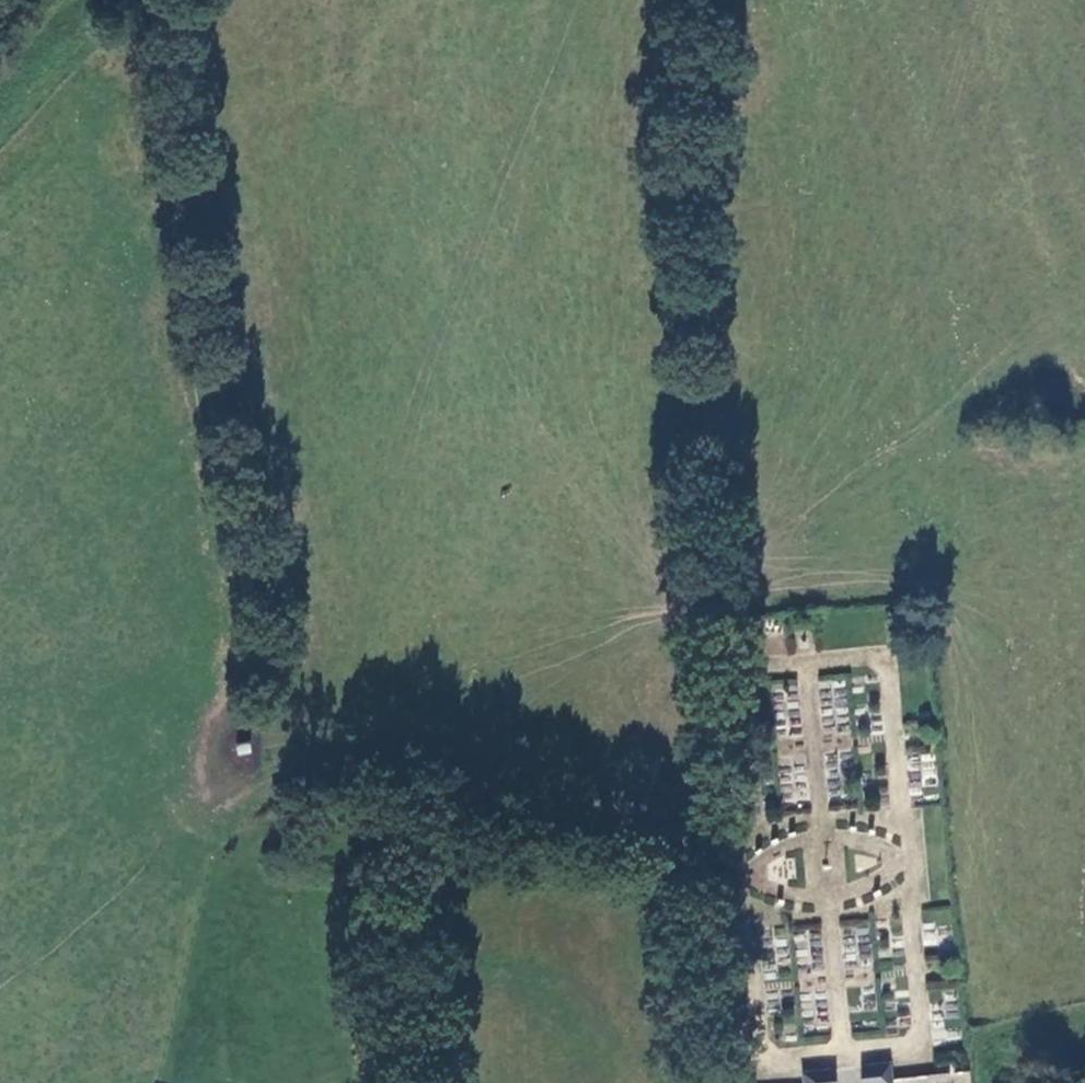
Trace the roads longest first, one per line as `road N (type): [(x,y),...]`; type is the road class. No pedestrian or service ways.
road 1 (track): [(302,784),(312,824),(380,890),(412,957),(399,1082)]

